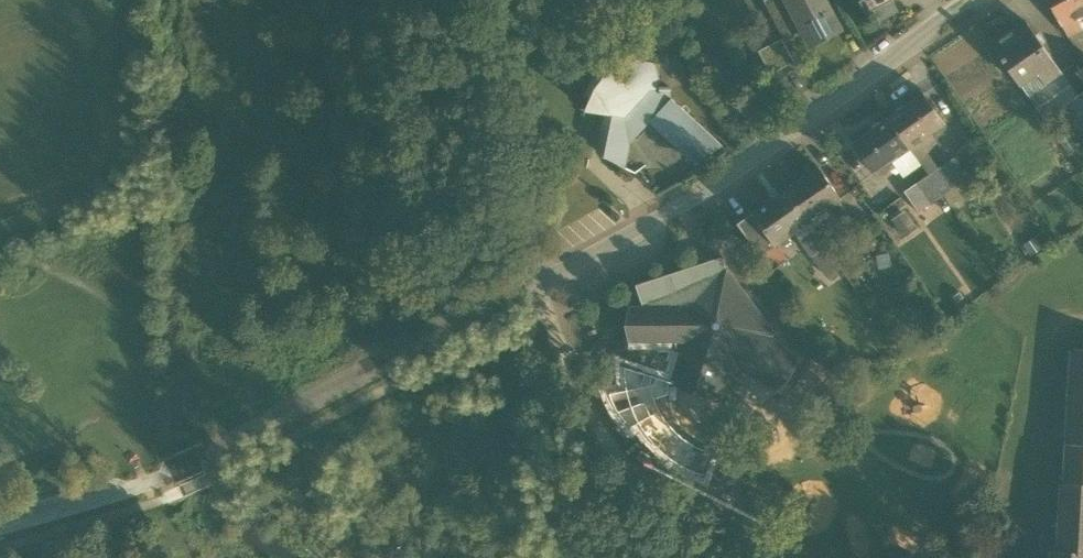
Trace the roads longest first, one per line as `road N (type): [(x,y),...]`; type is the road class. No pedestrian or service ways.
road 1 (residential): [(0,526),(171,470),(423,343),(691,199),(979,0)]
road 2 (track): [(541,274),(508,0)]

